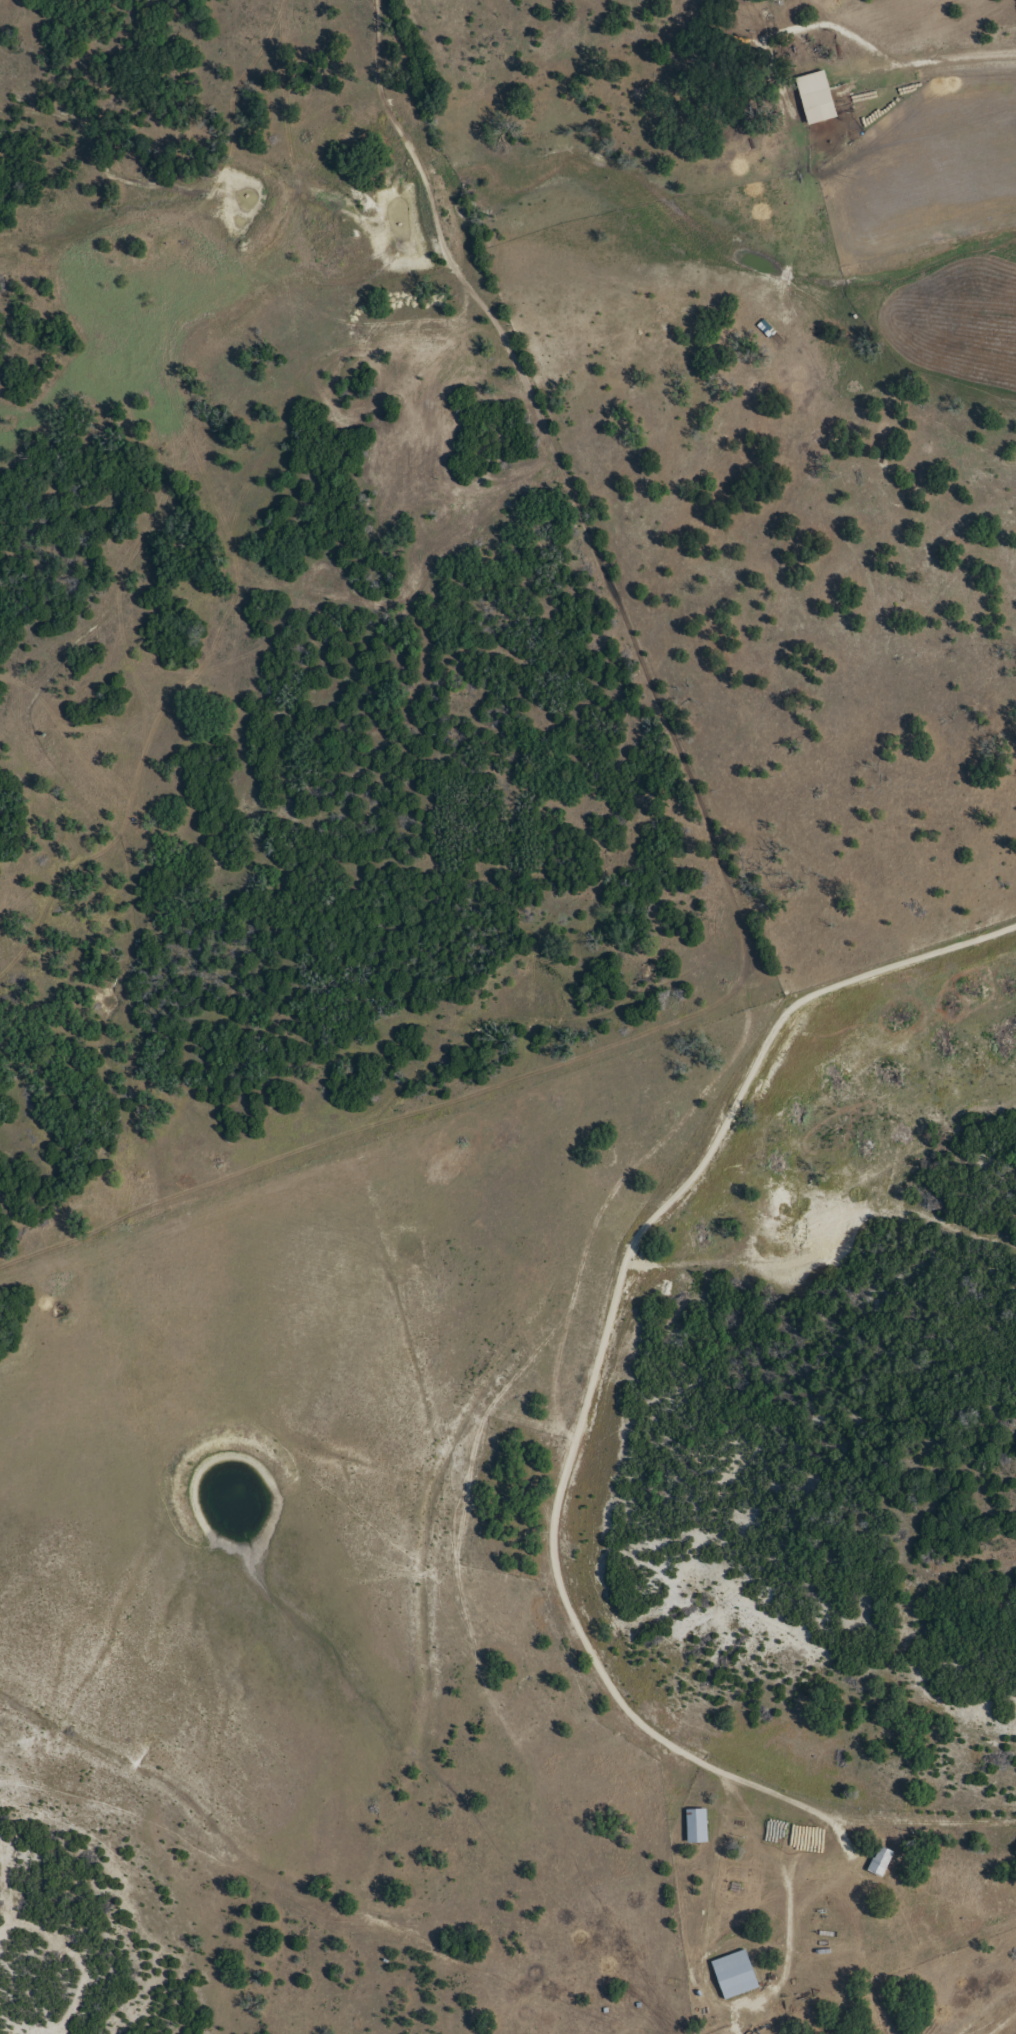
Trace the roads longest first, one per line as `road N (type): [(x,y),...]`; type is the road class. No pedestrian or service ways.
road 1 (residential): [(808,1005),(1015,932)]

